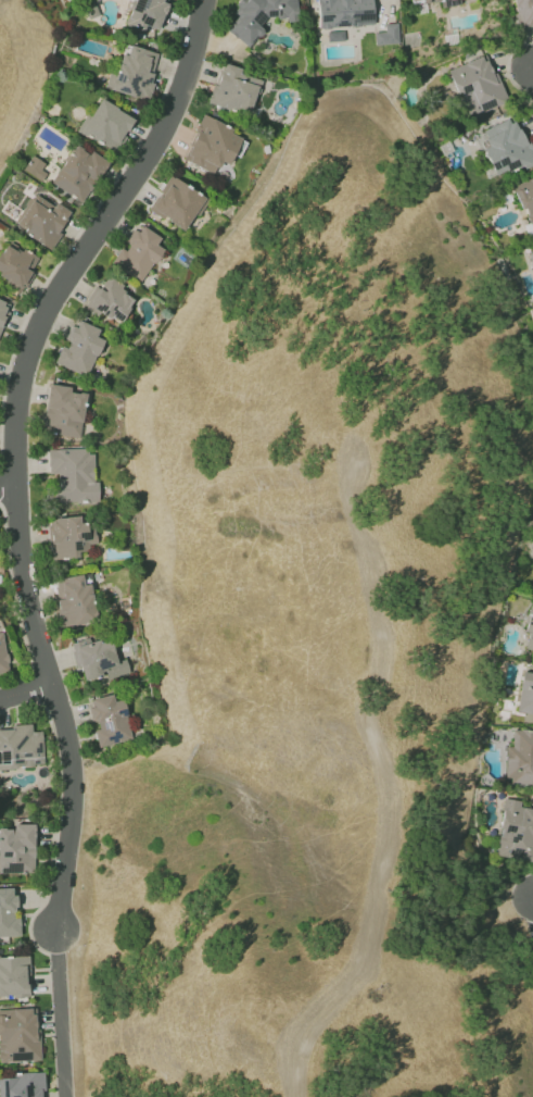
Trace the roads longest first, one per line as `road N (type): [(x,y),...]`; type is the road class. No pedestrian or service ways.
road 1 (residential): [(203,0),(169,112),(60,282),(17,387),(15,485),(28,578),(50,683),(75,751),(78,798),(54,967),(62,1096)]

